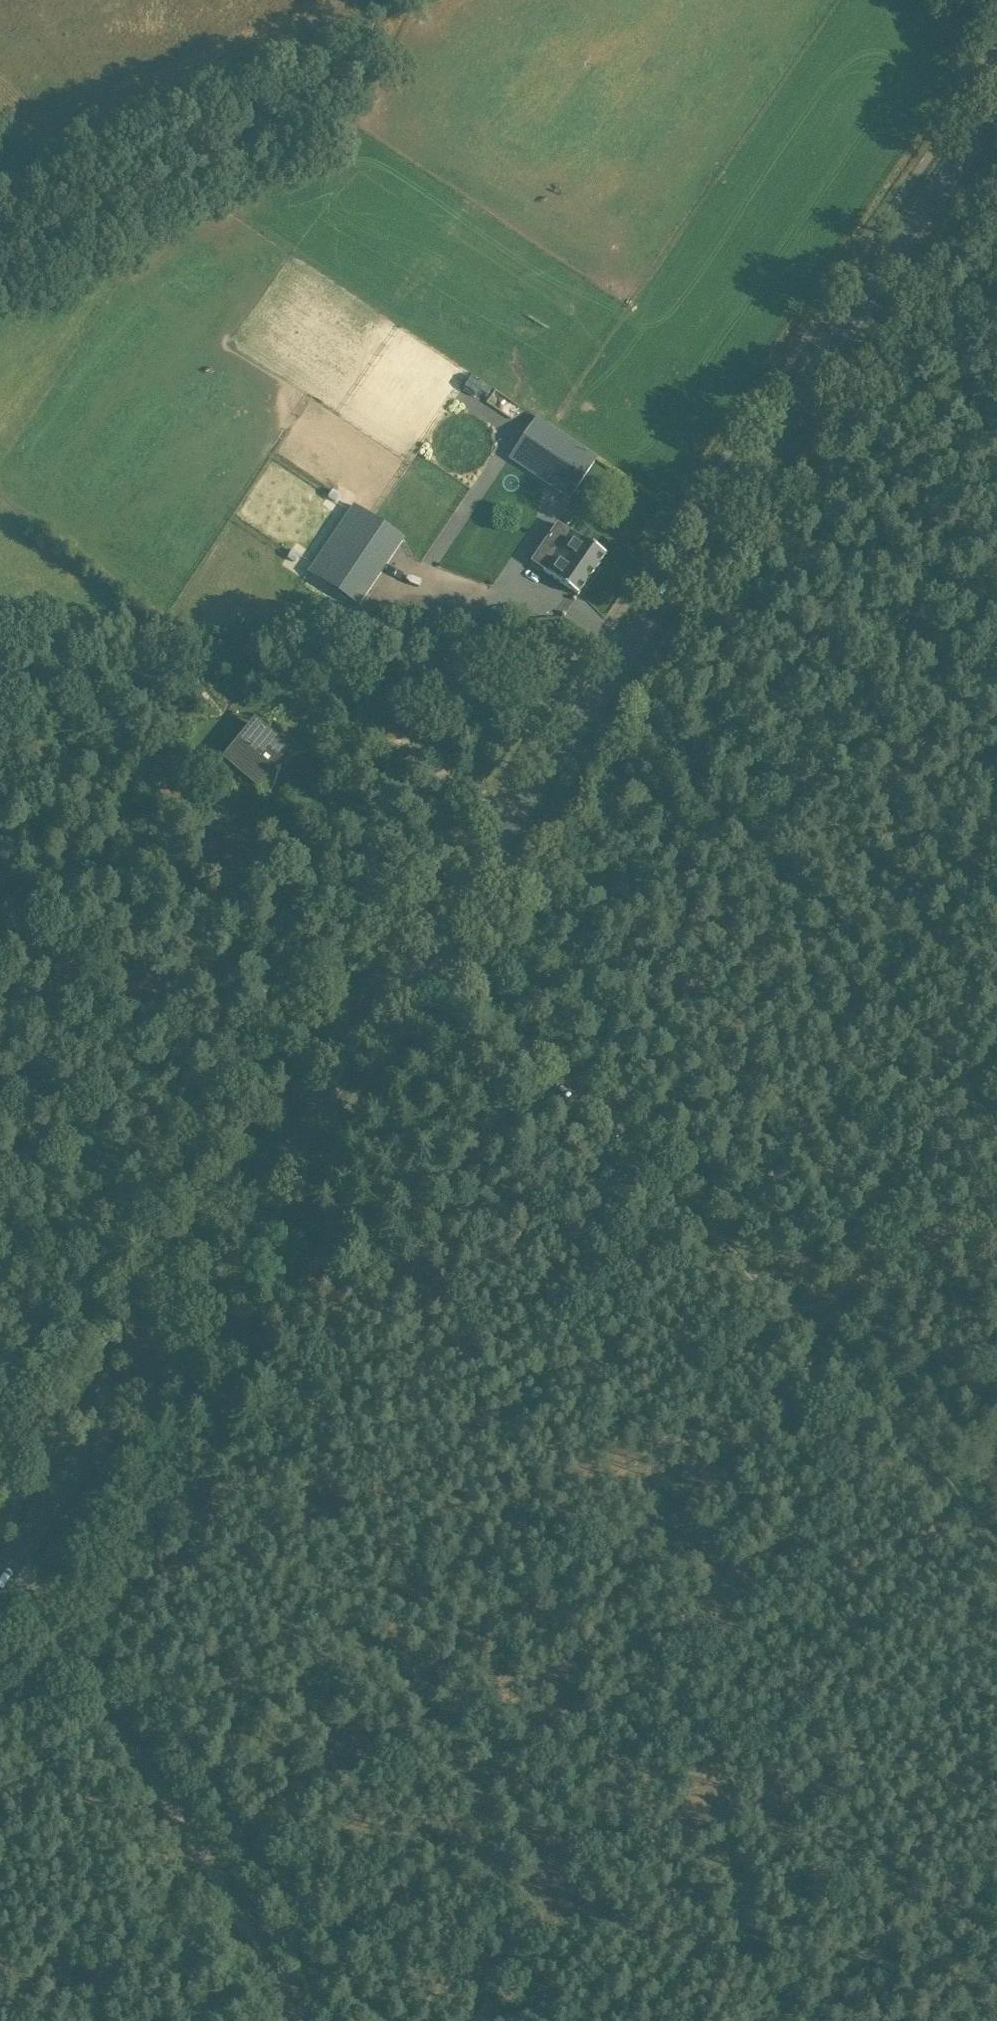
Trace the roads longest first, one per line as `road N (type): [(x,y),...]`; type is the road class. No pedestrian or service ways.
road 1 (secondary): [(0,1581),(996,104)]
road 2 (track): [(420,956),(442,968),(788,1313)]
road 3 (track): [(297,2020),(190,1840),(23,1588)]
road 4 (track): [(788,1313),(996,1589)]
road 5 (track): [(996,1199),(788,1313)]

